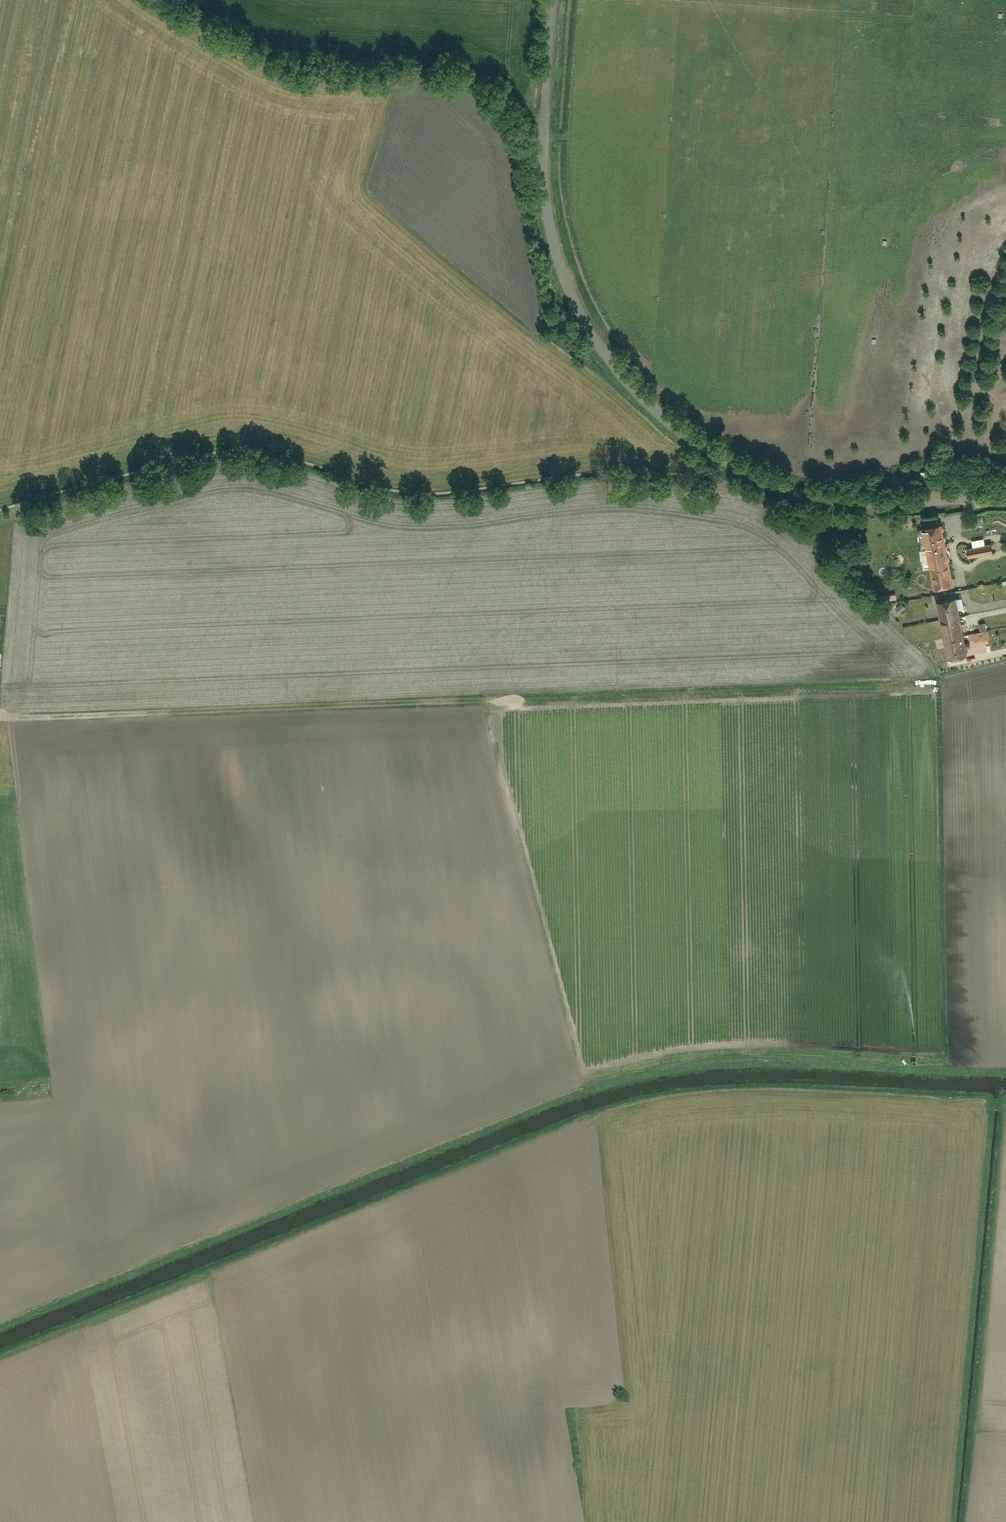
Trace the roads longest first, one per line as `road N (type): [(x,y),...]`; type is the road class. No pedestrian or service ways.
road 1 (residential): [(1005,501),(825,500),(743,472),(634,395),(562,291),(543,167),(553,0)]

